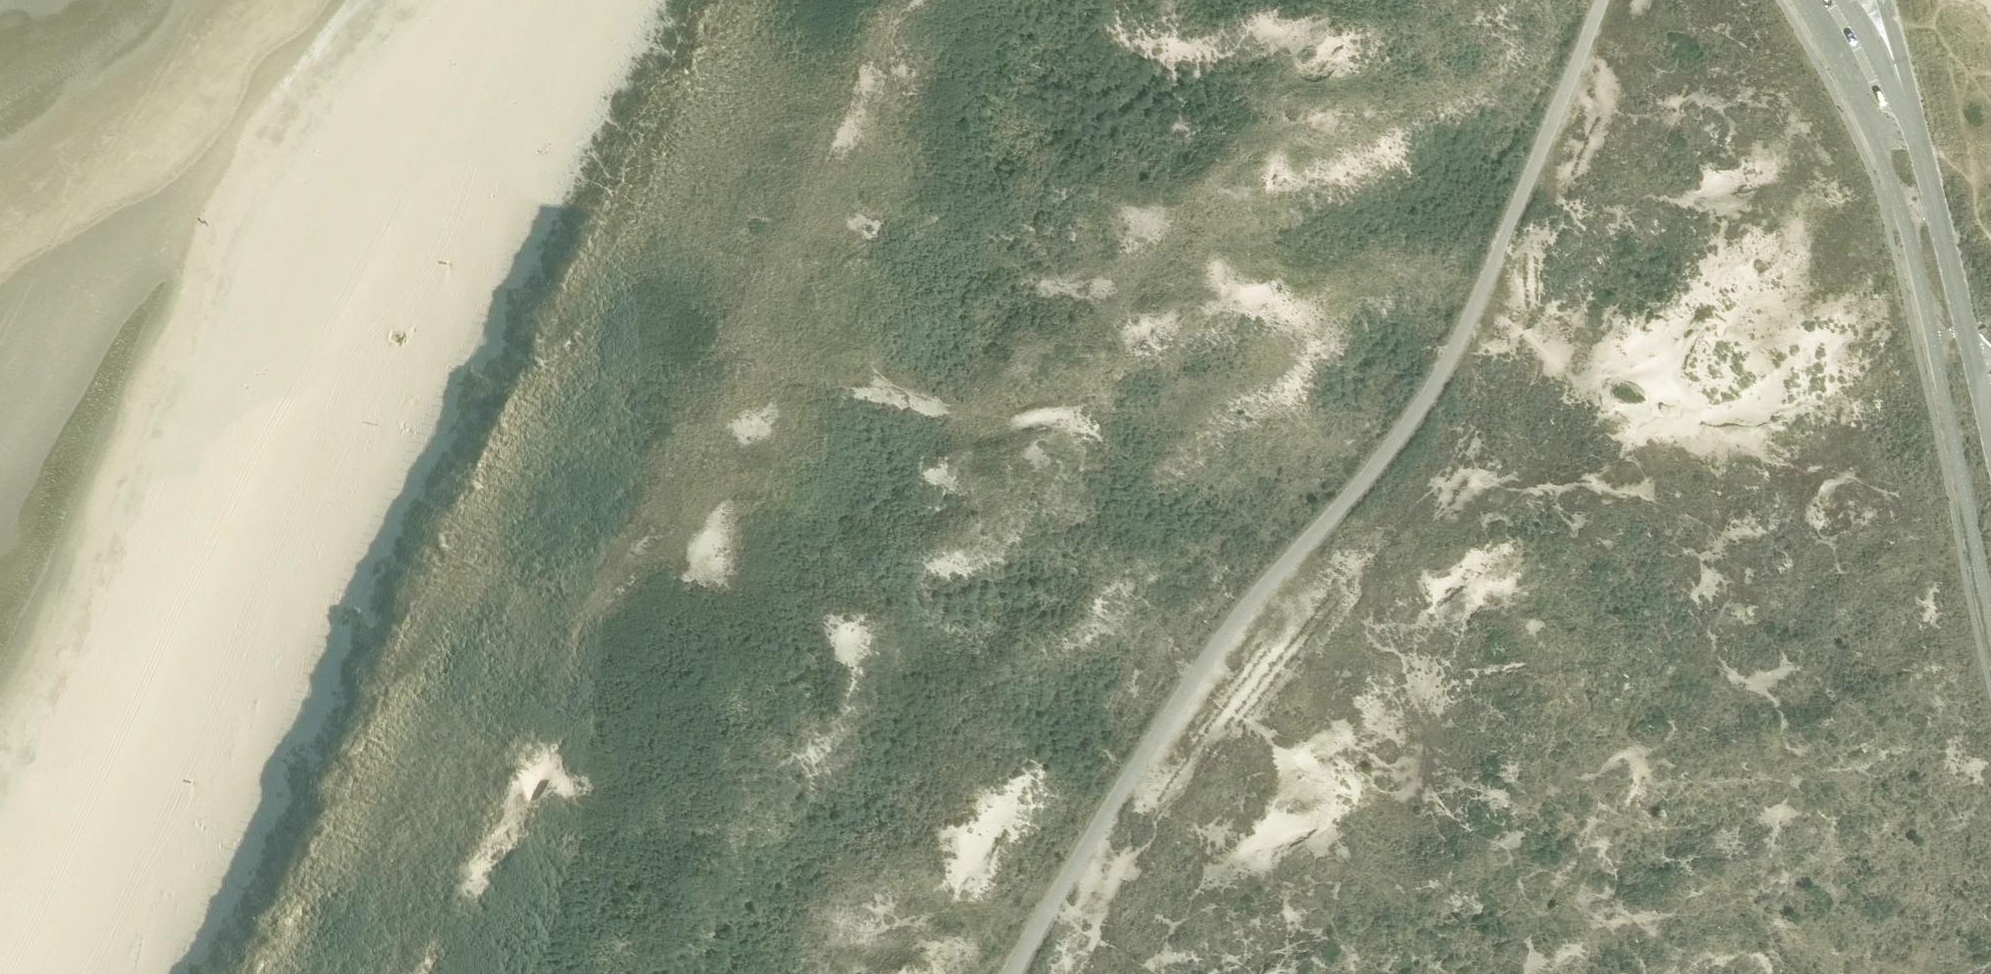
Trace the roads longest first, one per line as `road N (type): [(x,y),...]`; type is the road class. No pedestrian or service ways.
road 1 (unclassified): [(1990,427),(1916,129)]
road 2 (unclassified): [(1847,0),(1916,129)]
road 3 (unclassified): [(1916,129),(1889,0)]

